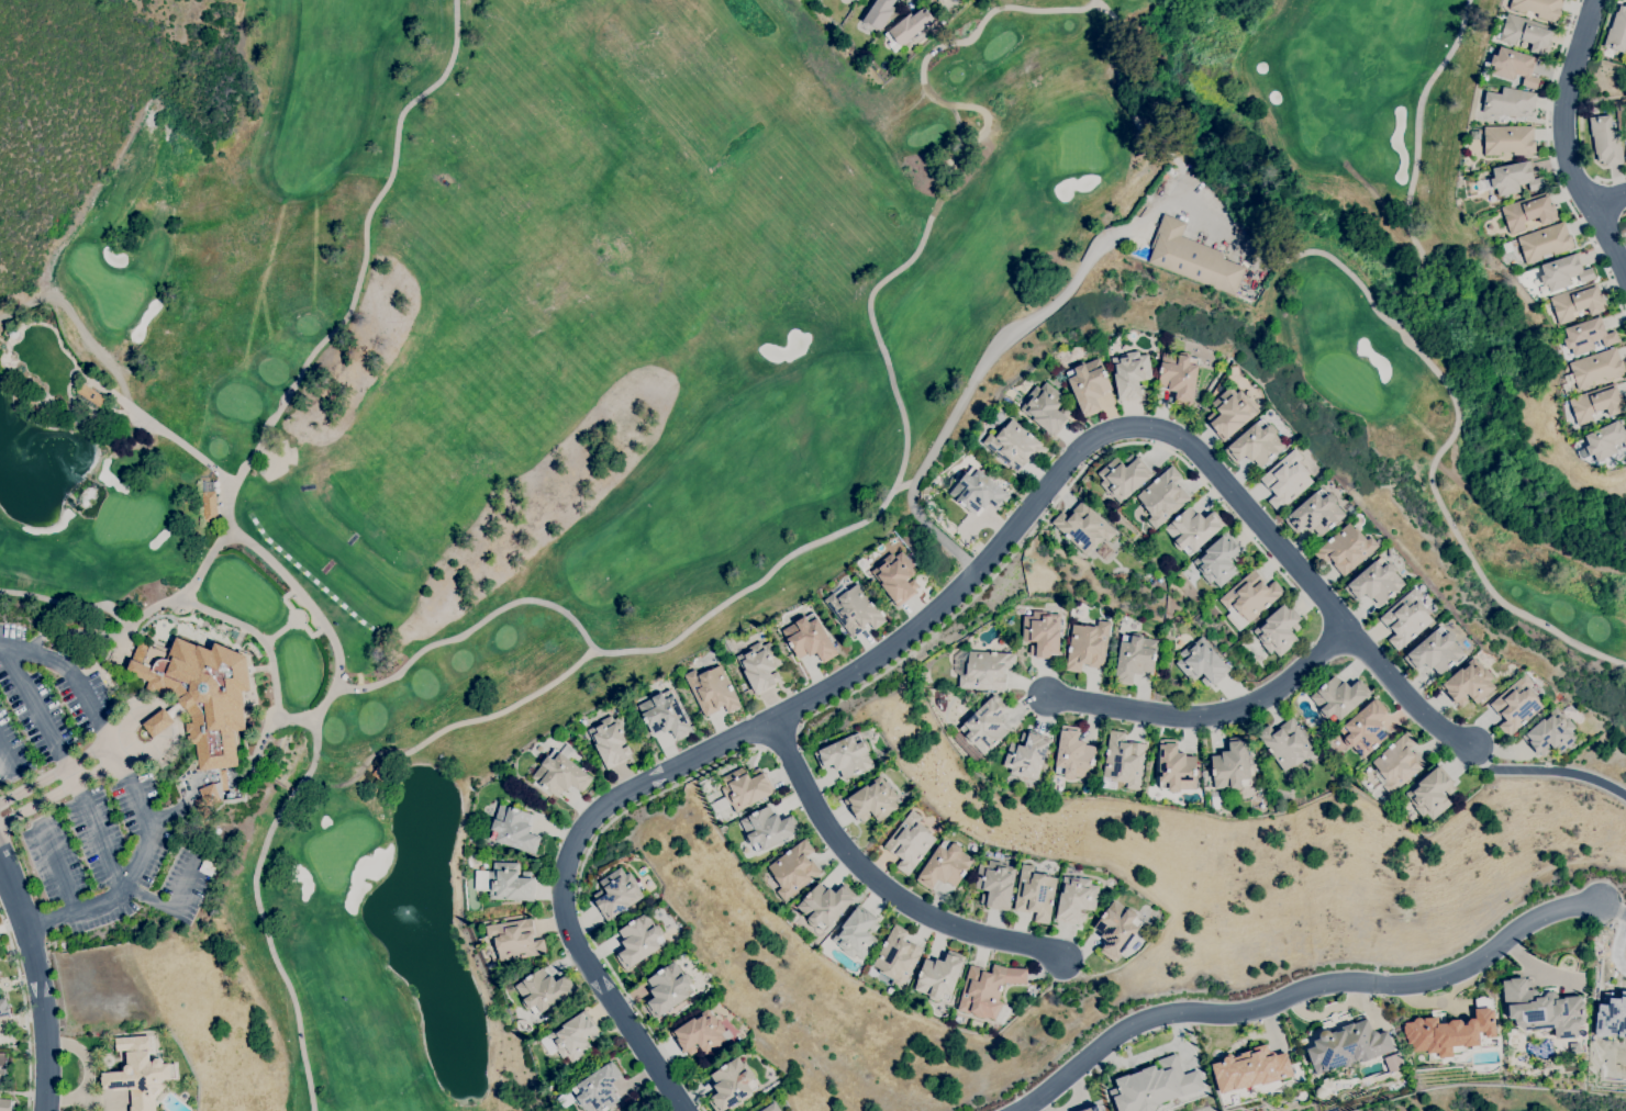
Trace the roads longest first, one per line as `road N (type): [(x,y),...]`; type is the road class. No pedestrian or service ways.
road 1 (residential): [(687,1110),(570,929),(565,879),(580,830),(626,792),(878,656),(955,595),(1073,456),(1104,431),(1154,426),(1194,445),(1418,710),(1471,745),(1490,768),(1567,771),(1625,792)]
road 2 (track): [(900,486),(905,409),(872,294),(920,250),(958,148),(983,131),(989,115),(976,105),(937,101),(923,81),(923,63),(947,42),(969,41),(1001,5),(1080,9),(1095,0)]
road 3 (track): [(1625,664),(1514,608),(1488,582),(1436,479),(1459,424),(1455,394),(1367,287),(1316,251),(1247,269)]
road 4 (track): [(0,319),(58,293),(123,377),(132,404),(88,375),(185,442),(227,483),(232,531),(182,596),(131,624)]
road 5 (track): [(456,0),(452,59),(400,119),(392,172),(366,222),(350,307),(227,483)]
road 6 (residential): [(979,568),(914,502),(916,481),(1007,333),(1071,291),(1099,243),(1140,229),(1162,203)]
road 7 (residential): [(1014,1110),(1147,1015),(1247,1011),(1323,983),(1393,984)]
road 8 (residential): [(775,718),(821,815),(870,875),(938,920),(1045,947),(1063,961)]
road 9 (track): [(1471,0),(1461,41),(1423,98),(1413,212),(1433,280),(1402,326)]
road 10 (track): [(232,531),(294,580),(341,649),(337,683),(315,719),(277,714),(255,762)]
road 11 (residential): [(1346,630),(1289,682),(1224,714),(1047,695)]
road 12 (residential): [(1597,0),(1564,98),(1564,145),(1625,272)]
road 13 (residential): [(0,857),(41,991),(44,1110)]
road 14 (residential): [(1393,984),(1450,976),(1556,909),(1601,899),(1625,909)]
road 15 (track): [(1094,1),(1117,27),(1117,71),(1138,127),(1181,165),(1162,203)]
road 16 (track): [(0,592),(109,605),(131,624),(118,656)]
road 17 (track): [(182,596),(259,632),(272,655),(277,714)]

